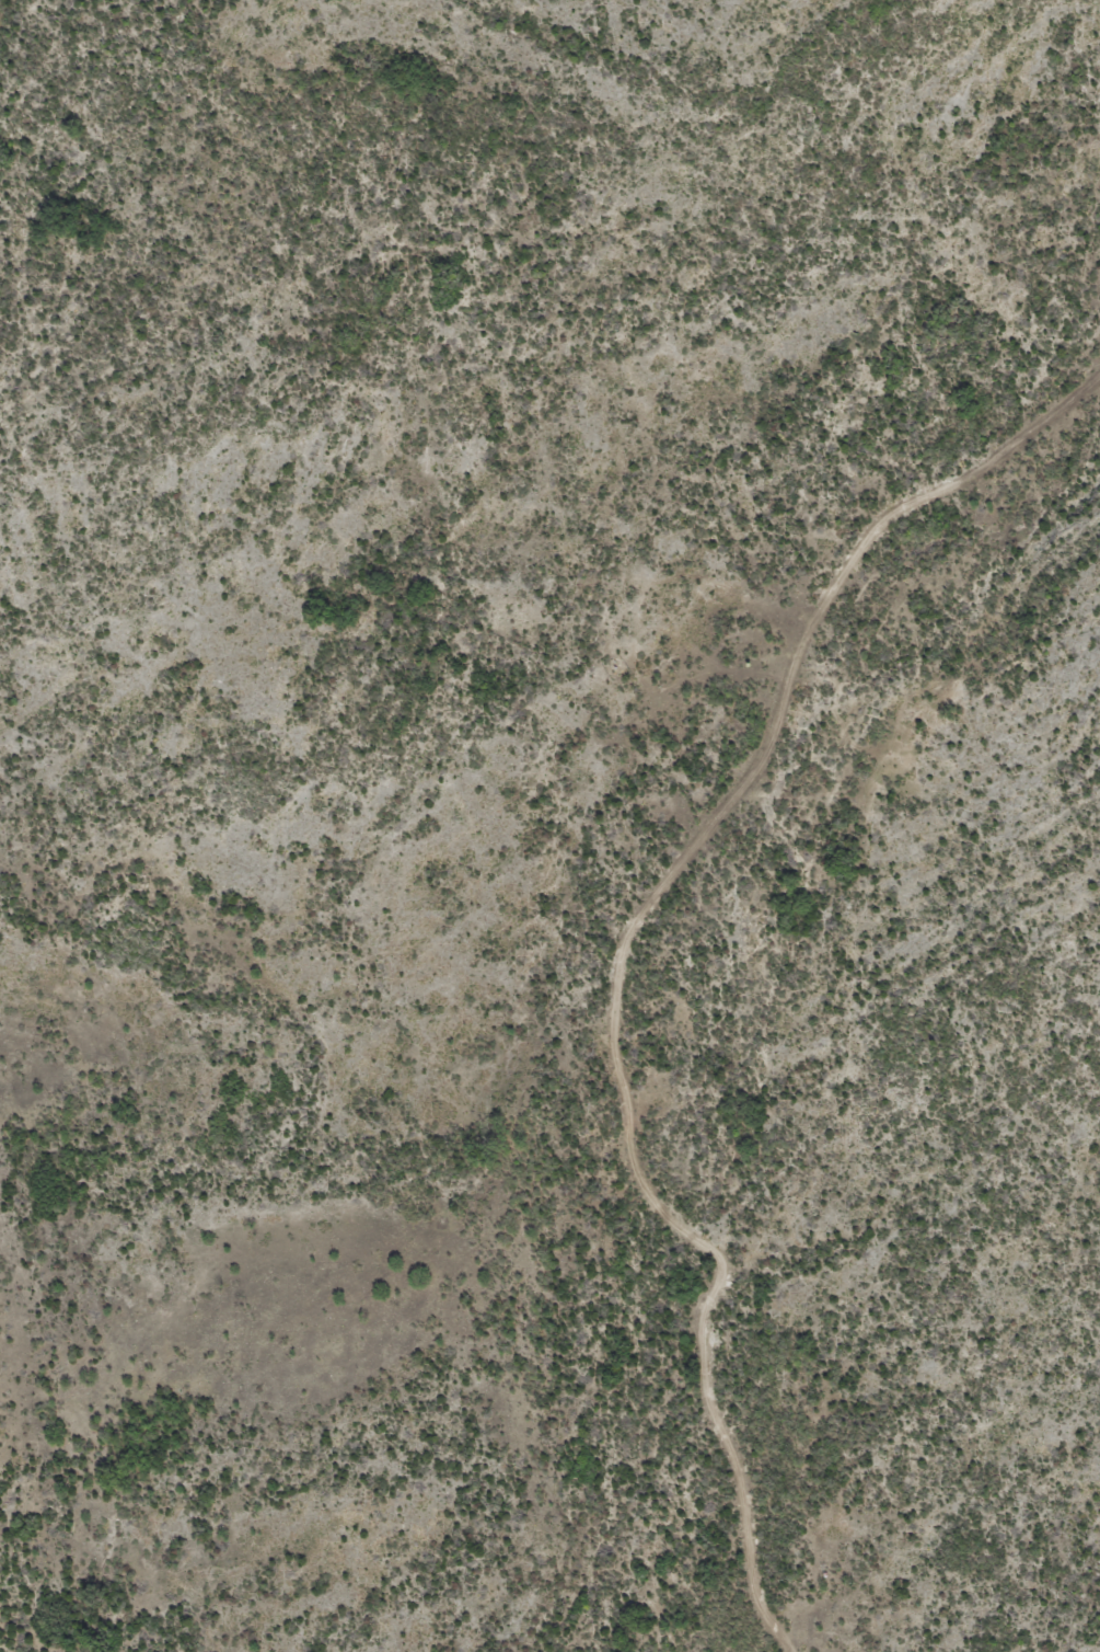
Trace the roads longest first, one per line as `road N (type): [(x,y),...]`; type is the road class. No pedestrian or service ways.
road 1 (residential): [(1099,313),(1019,433),(946,685),(889,768),(872,822),(845,1124),(850,1290),(827,1408),(804,1651)]
road 2 (residential): [(846,1115),(1099,1117)]

